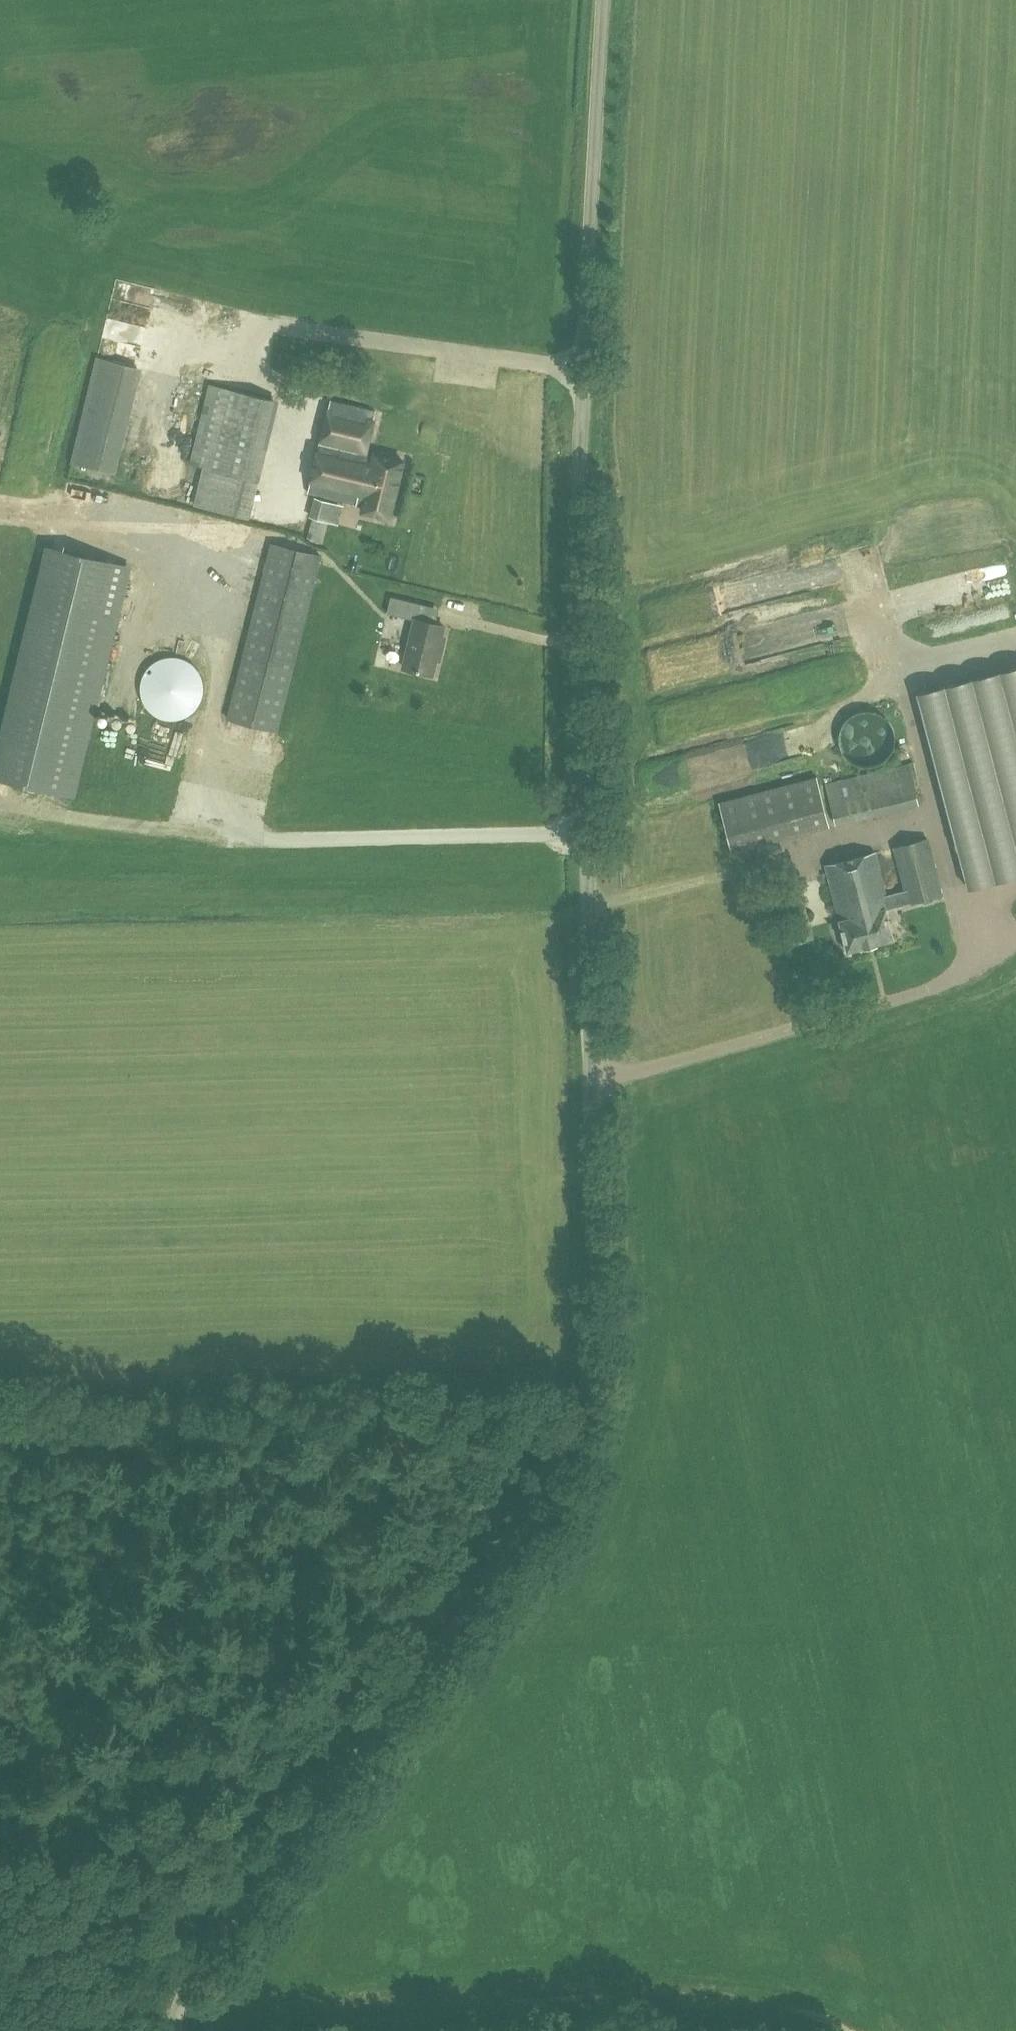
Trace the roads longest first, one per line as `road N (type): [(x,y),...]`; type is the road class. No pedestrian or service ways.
road 1 (unclassified): [(173,2030),(217,1939),(535,1524),(558,1486),(590,1386),(581,248),(597,0)]
road 2 (track): [(0,1763),(263,1778),(318,1806)]

